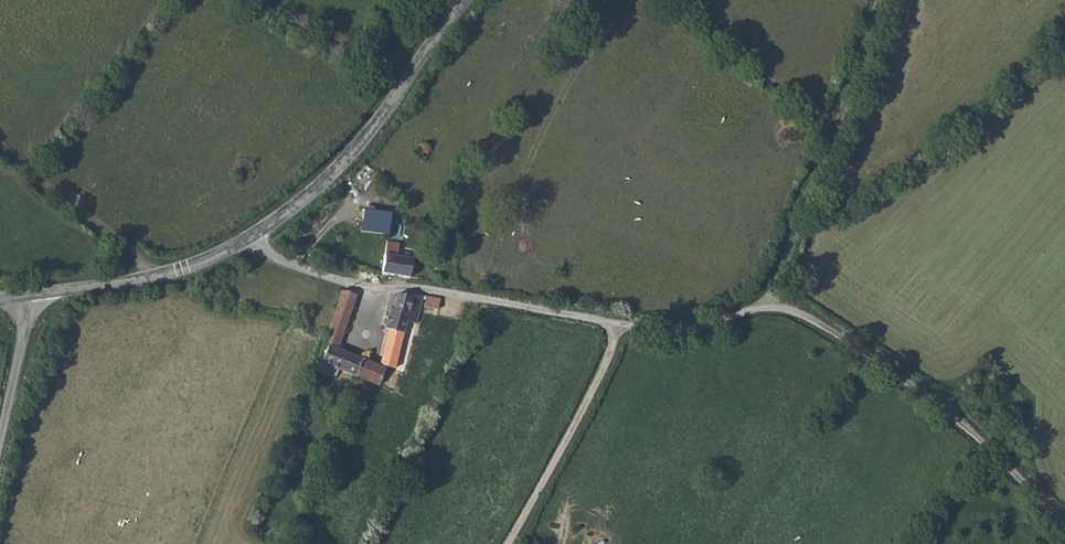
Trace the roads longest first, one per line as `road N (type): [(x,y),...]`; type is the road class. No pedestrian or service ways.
road 1 (unclassified): [(254,238),(300,268),(347,283),(456,294),(619,327),(680,330),(773,304),(878,366),(1064,520)]
road 2 (unclassified): [(254,238),(346,161),(470,0)]
road 3 (track): [(773,304),(876,0)]
road 4 (unclassified): [(27,297),(140,281),(254,238)]
road 5 (unclassified): [(27,297),(0,439)]

